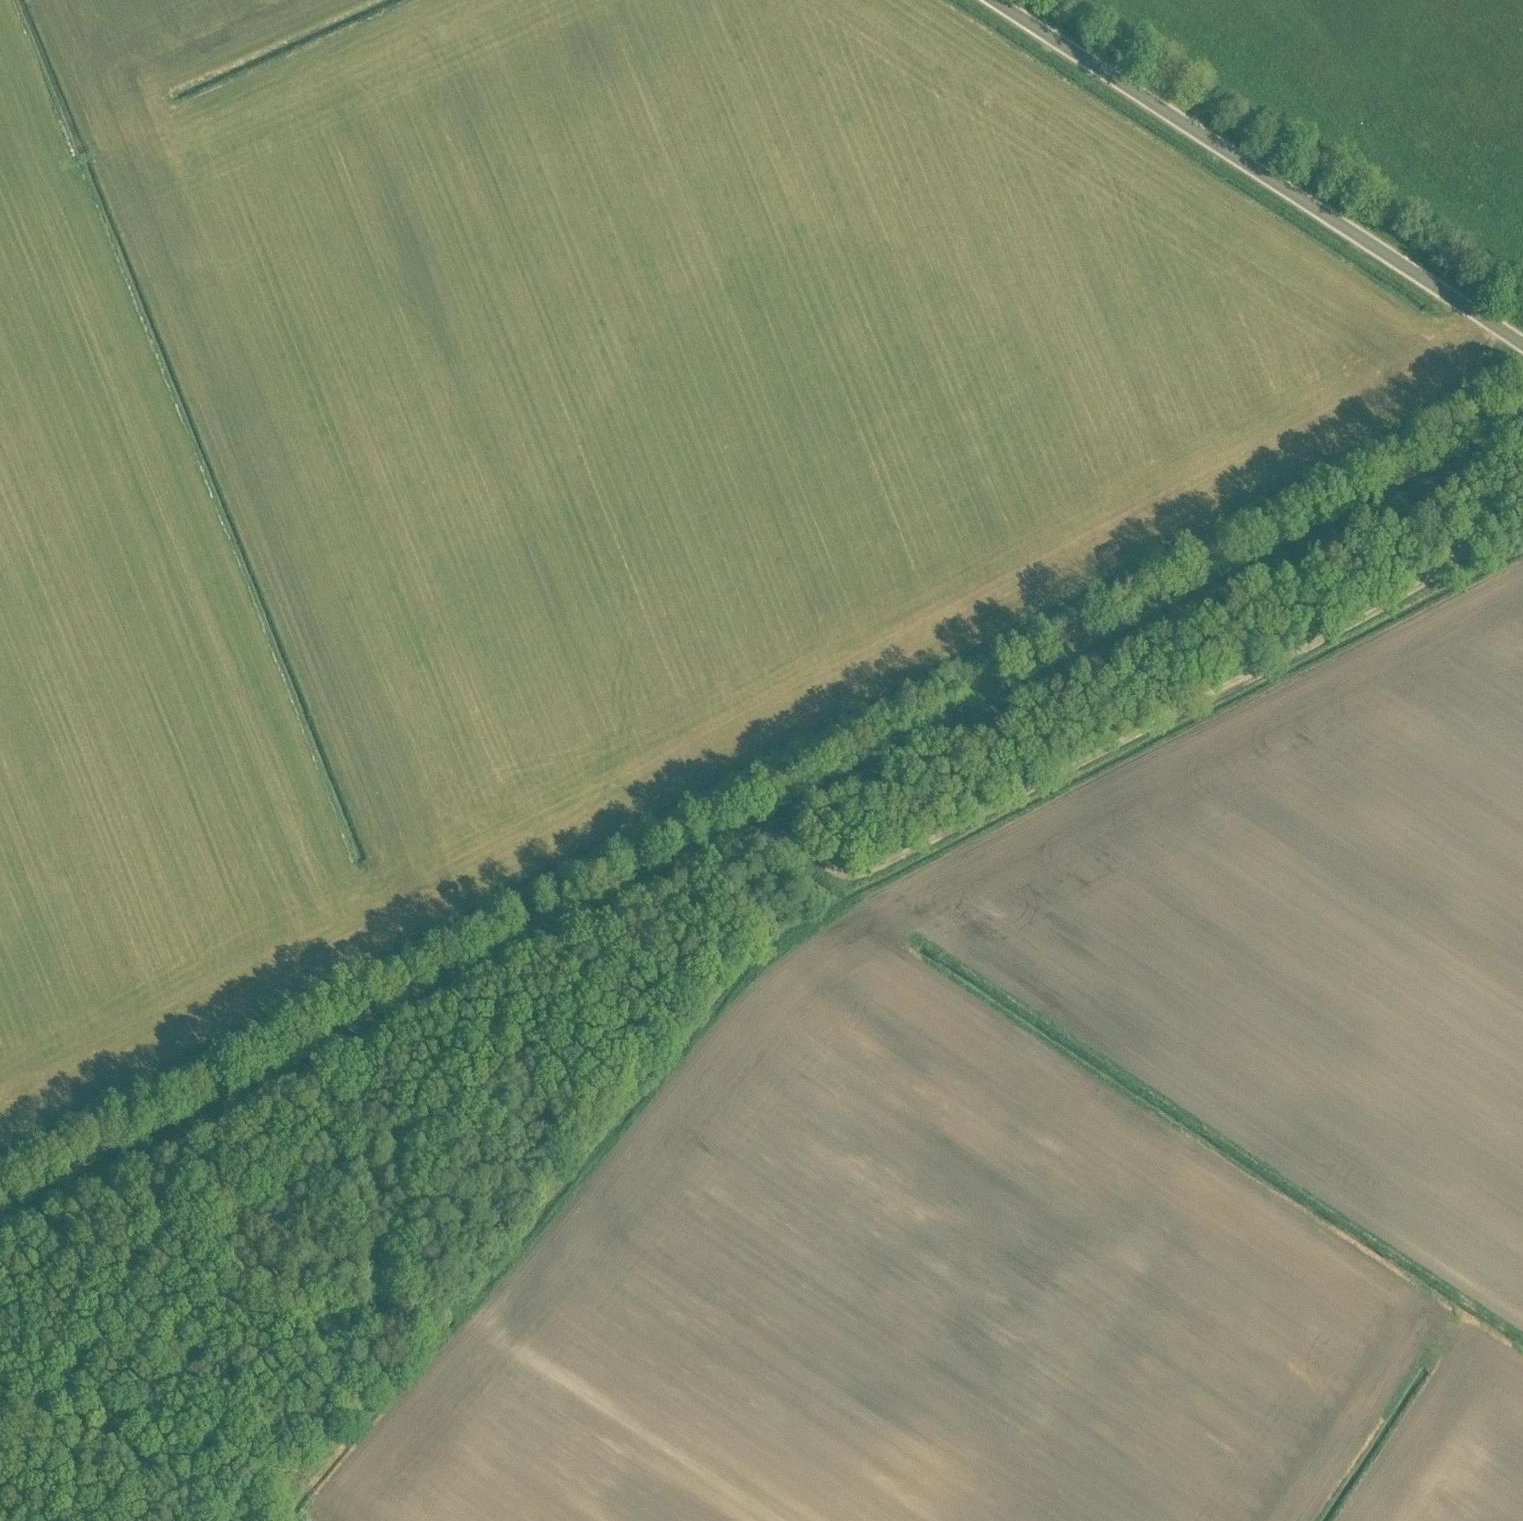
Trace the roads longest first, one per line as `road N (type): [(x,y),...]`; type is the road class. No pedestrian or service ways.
road 1 (track): [(1522,484),(1459,558),(1404,597),(882,865),(847,874),(789,840),(758,844),(0,1239)]
road 2 (unclassified): [(1522,347),(993,0)]

